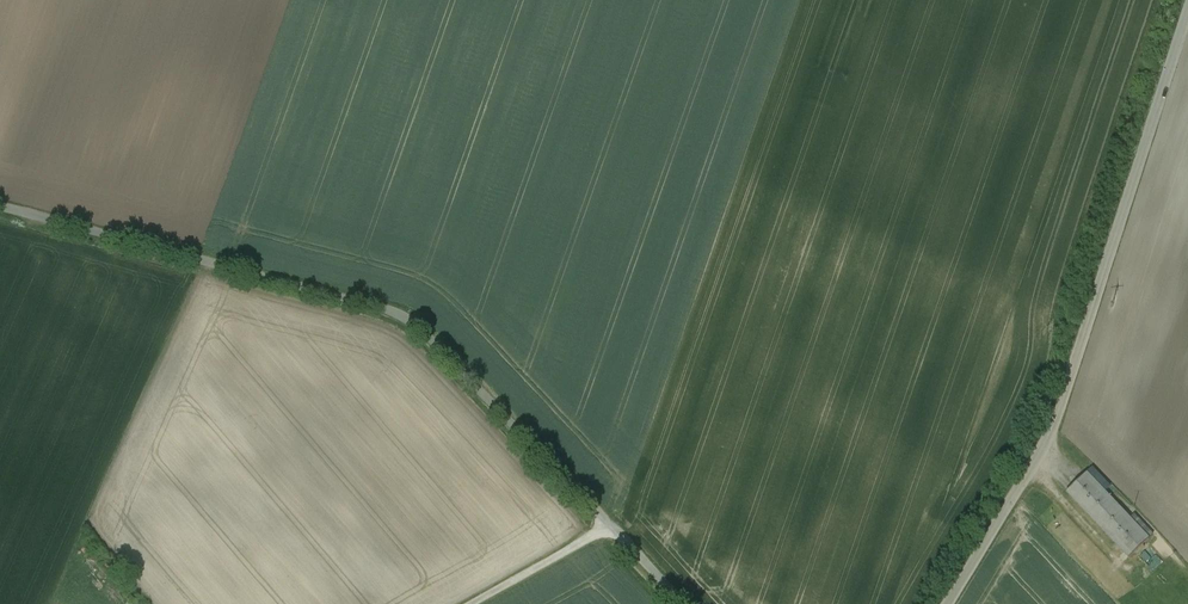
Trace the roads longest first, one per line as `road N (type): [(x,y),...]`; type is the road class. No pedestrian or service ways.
road 1 (unclassified): [(0,198),(400,310),(429,327),(692,603)]
road 2 (unclassified): [(1187,6),(1072,378),(1043,446),(948,603)]

